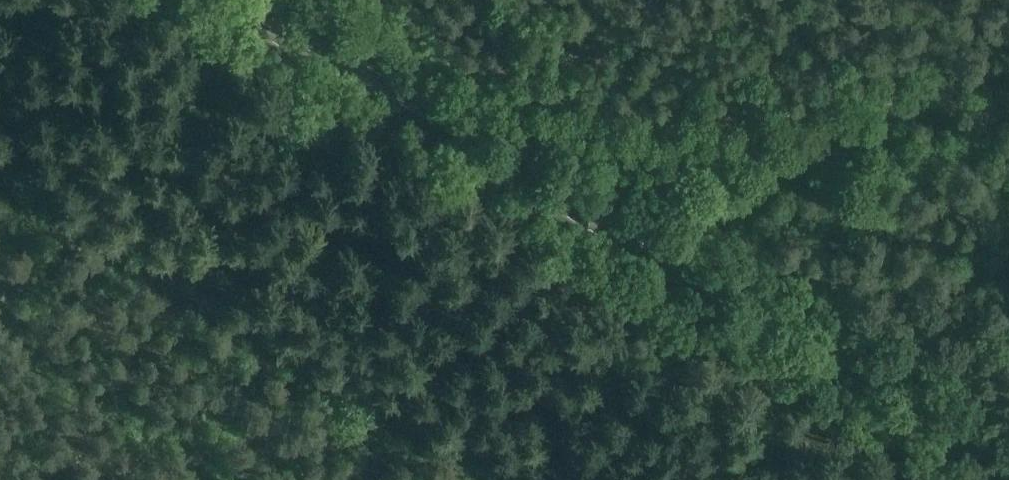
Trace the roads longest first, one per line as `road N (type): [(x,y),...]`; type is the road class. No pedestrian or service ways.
road 1 (primary): [(1008,461),(227,0)]
road 2 (track): [(1008,67),(827,149),(719,224),(664,319),(516,479)]
road 3 (track): [(502,479),(32,205)]

